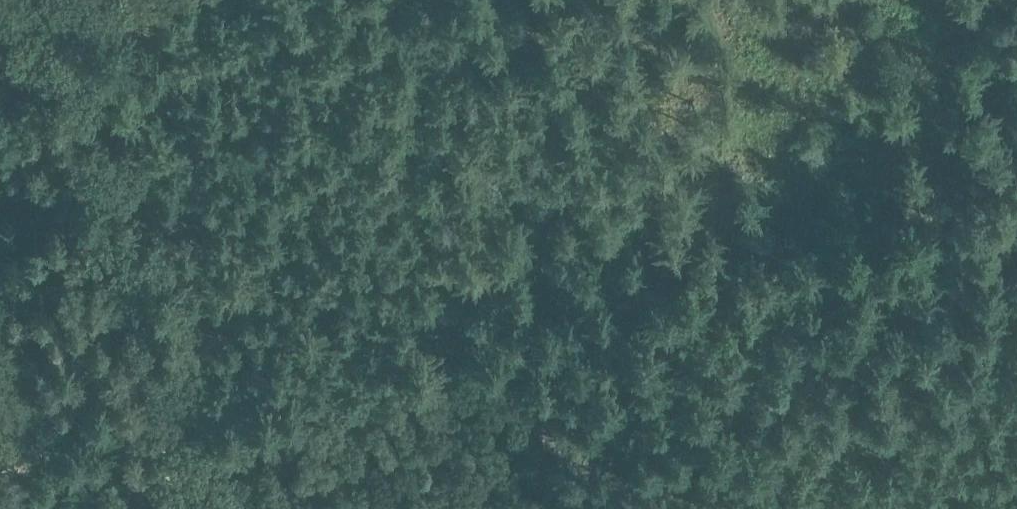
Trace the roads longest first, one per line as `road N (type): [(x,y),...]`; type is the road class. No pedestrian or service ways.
road 1 (track): [(1016,195),(537,329),(243,399),(169,429),(0,472)]
road 2 (track): [(75,0),(169,429),(170,508)]

